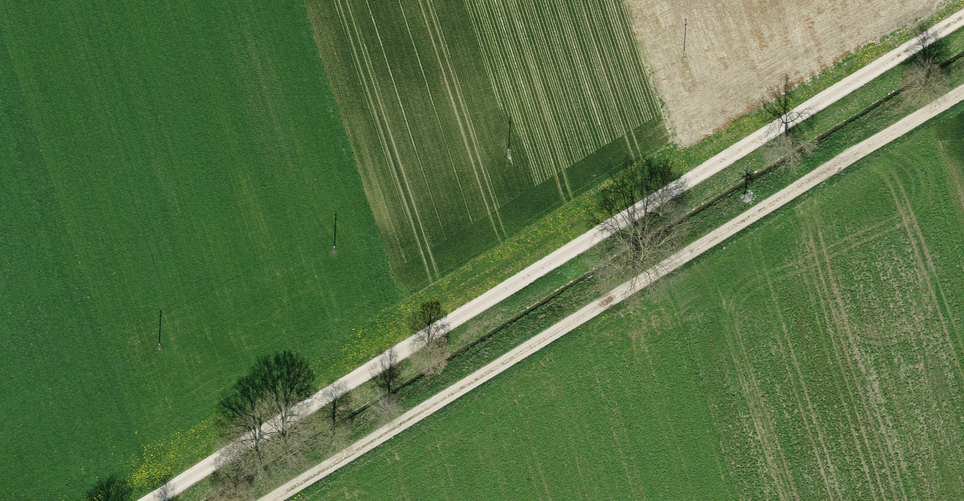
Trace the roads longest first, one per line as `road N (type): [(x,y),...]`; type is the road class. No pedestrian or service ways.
road 1 (track): [(963,18),(152,500)]
road 2 (track): [(269,500),(963,90)]

